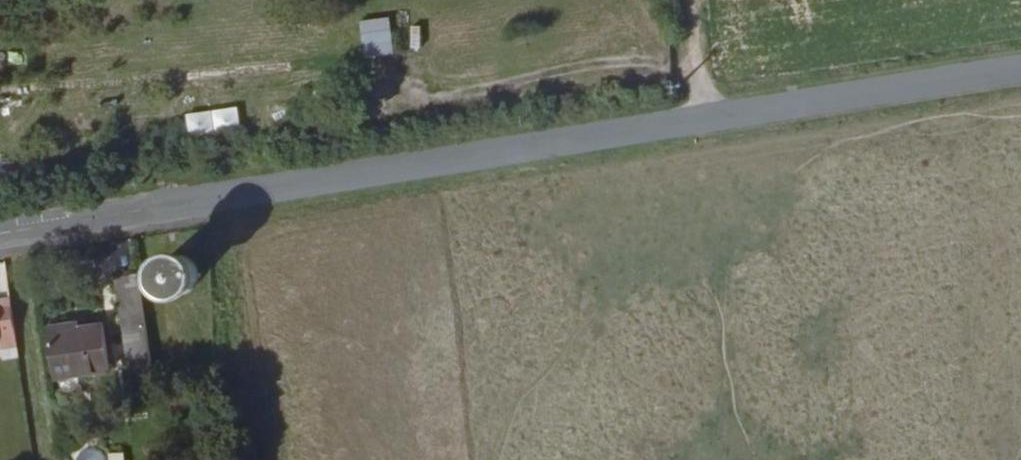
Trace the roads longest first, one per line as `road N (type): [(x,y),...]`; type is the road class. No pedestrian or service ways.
road 1 (tertiary): [(0,234),(1020,68)]

